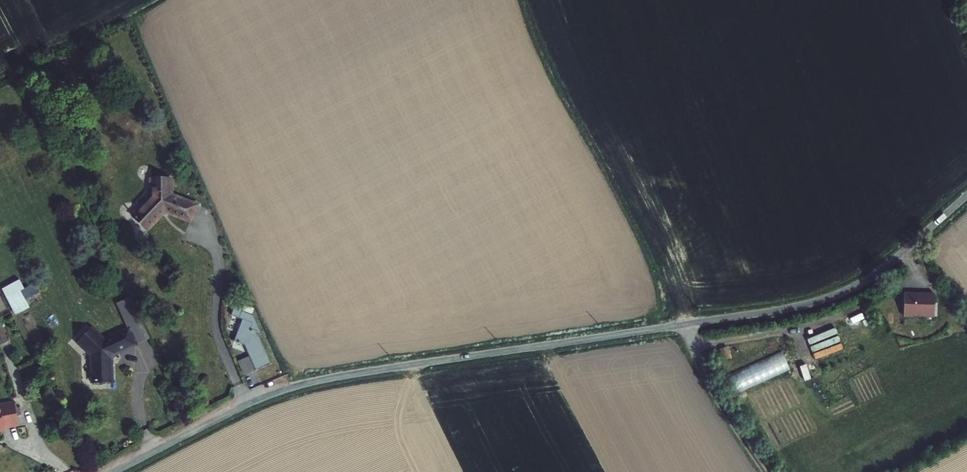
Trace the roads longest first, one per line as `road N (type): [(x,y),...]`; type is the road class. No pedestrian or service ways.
road 1 (unclassified): [(966,196),(882,270),(821,301),(304,384)]
road 2 (unclassified): [(115,471),(304,384)]
road 3 (track): [(688,347),(761,471)]

